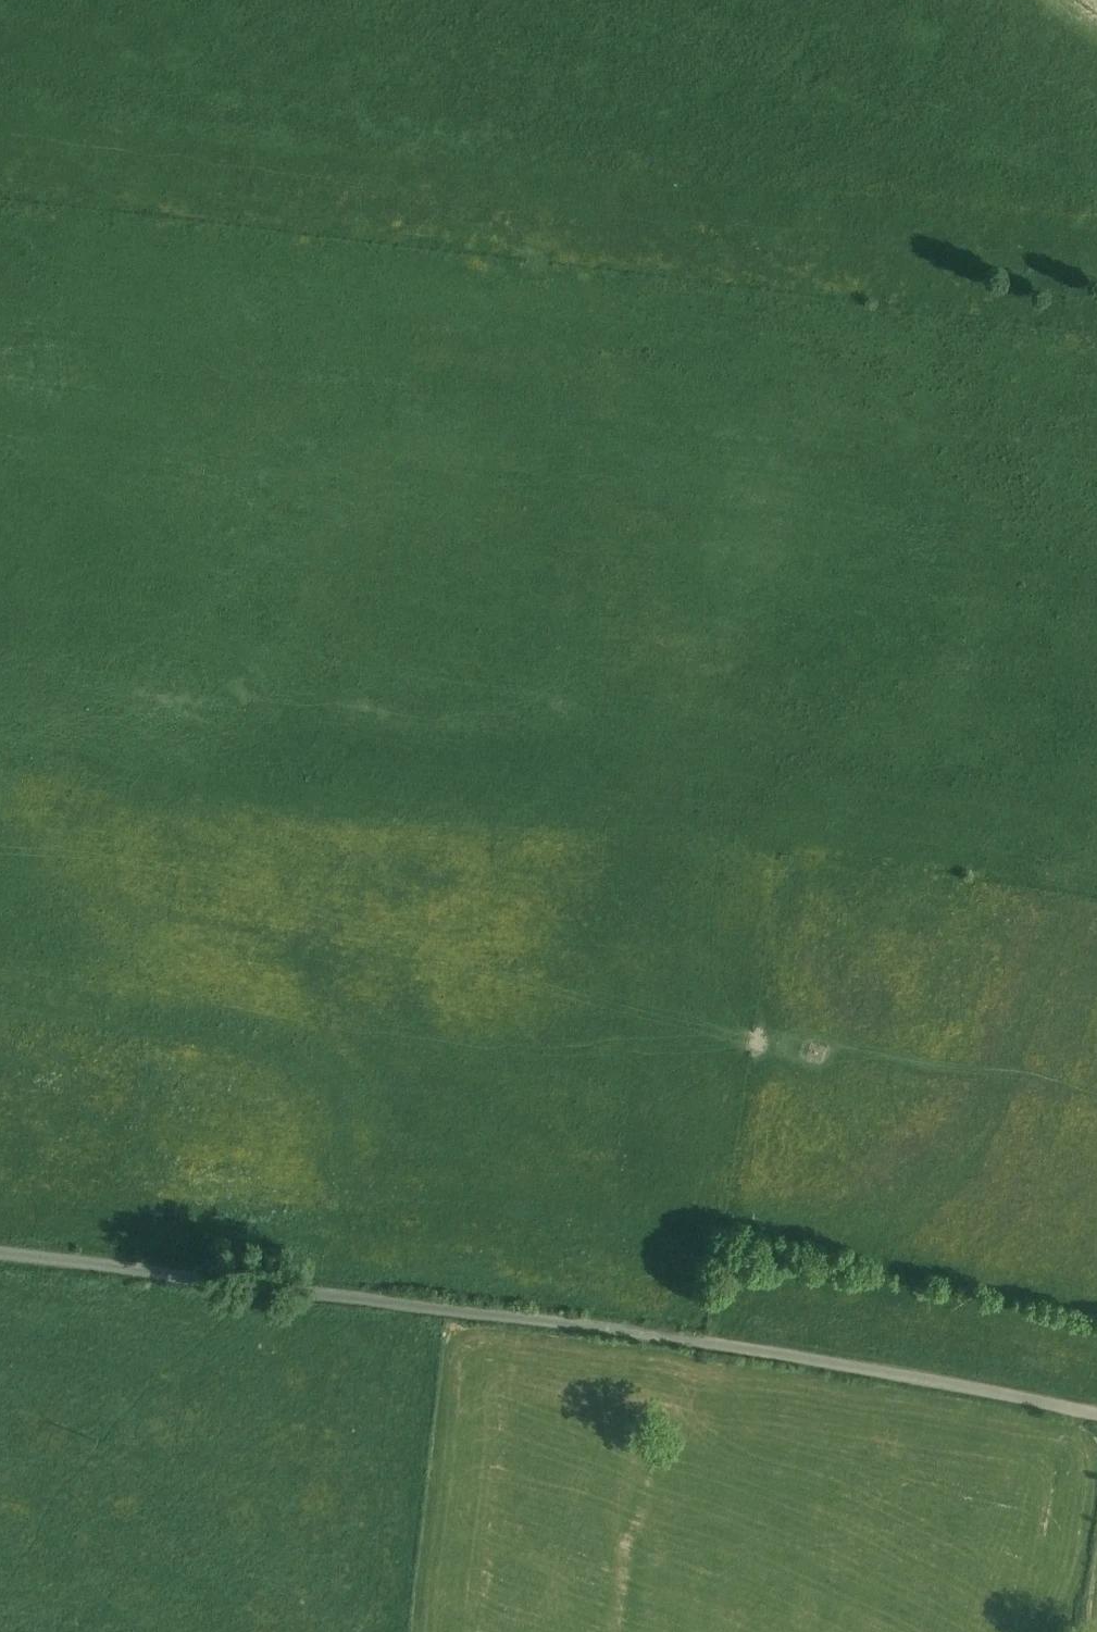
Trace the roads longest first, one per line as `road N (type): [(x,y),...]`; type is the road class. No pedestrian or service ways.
road 1 (track): [(1096,1412),(649,1332),(0,1254)]

